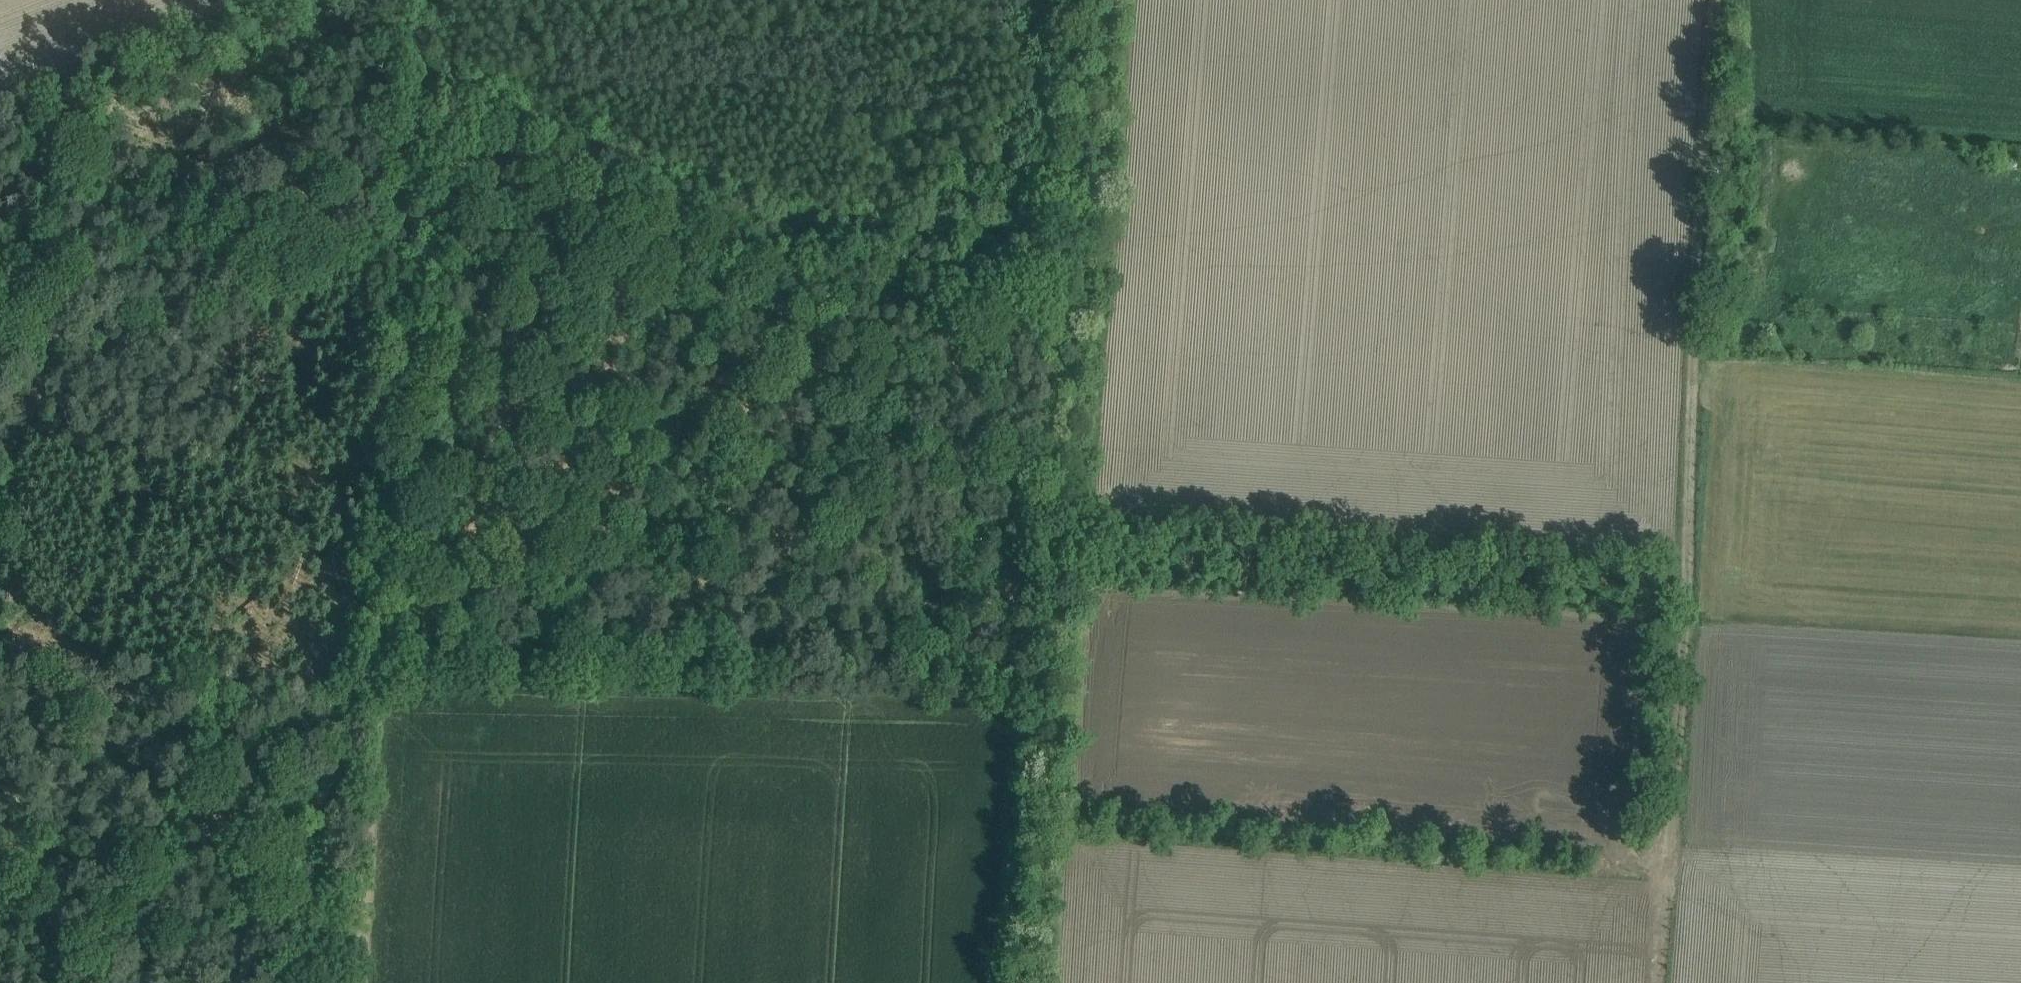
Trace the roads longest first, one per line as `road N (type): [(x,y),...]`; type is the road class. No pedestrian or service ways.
road 1 (track): [(1661,982),(1679,786),(1691,358),(1714,0)]
road 2 (track): [(359,982),(410,0)]

